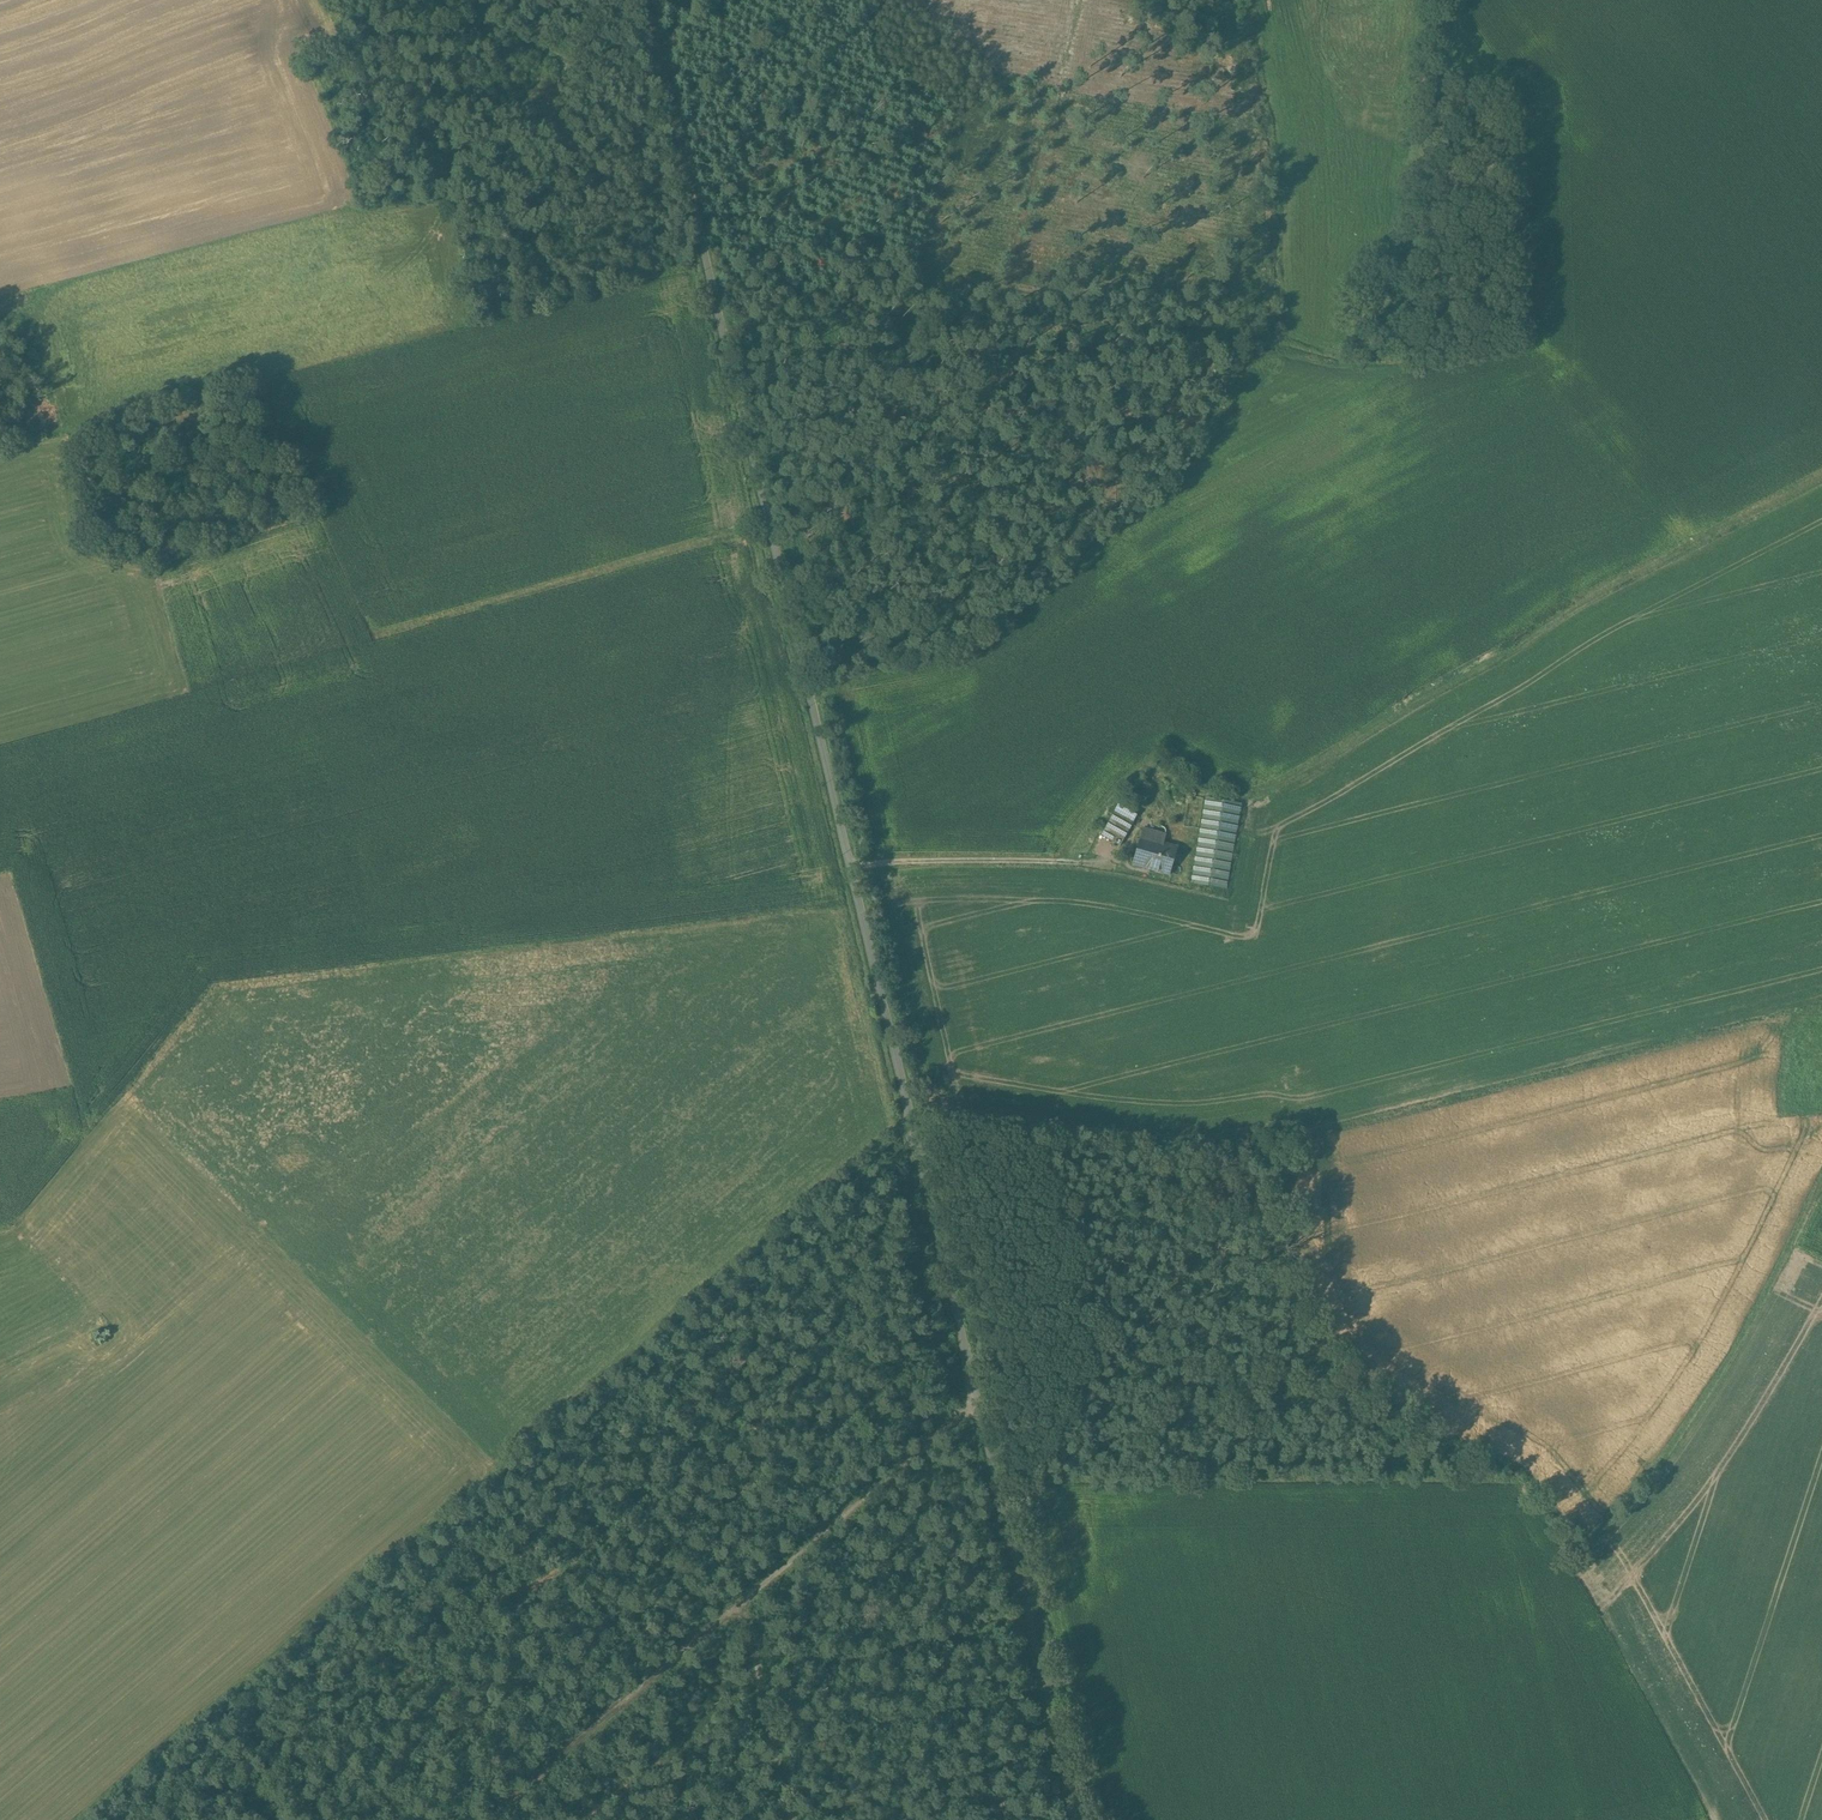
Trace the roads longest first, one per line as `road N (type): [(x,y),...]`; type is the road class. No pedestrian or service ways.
road 1 (unclassified): [(1075,1819),(895,1103),(640,0)]
road 2 (track): [(977,1411),(744,1613)]
road 3 (track): [(792,1819),(744,1613)]

